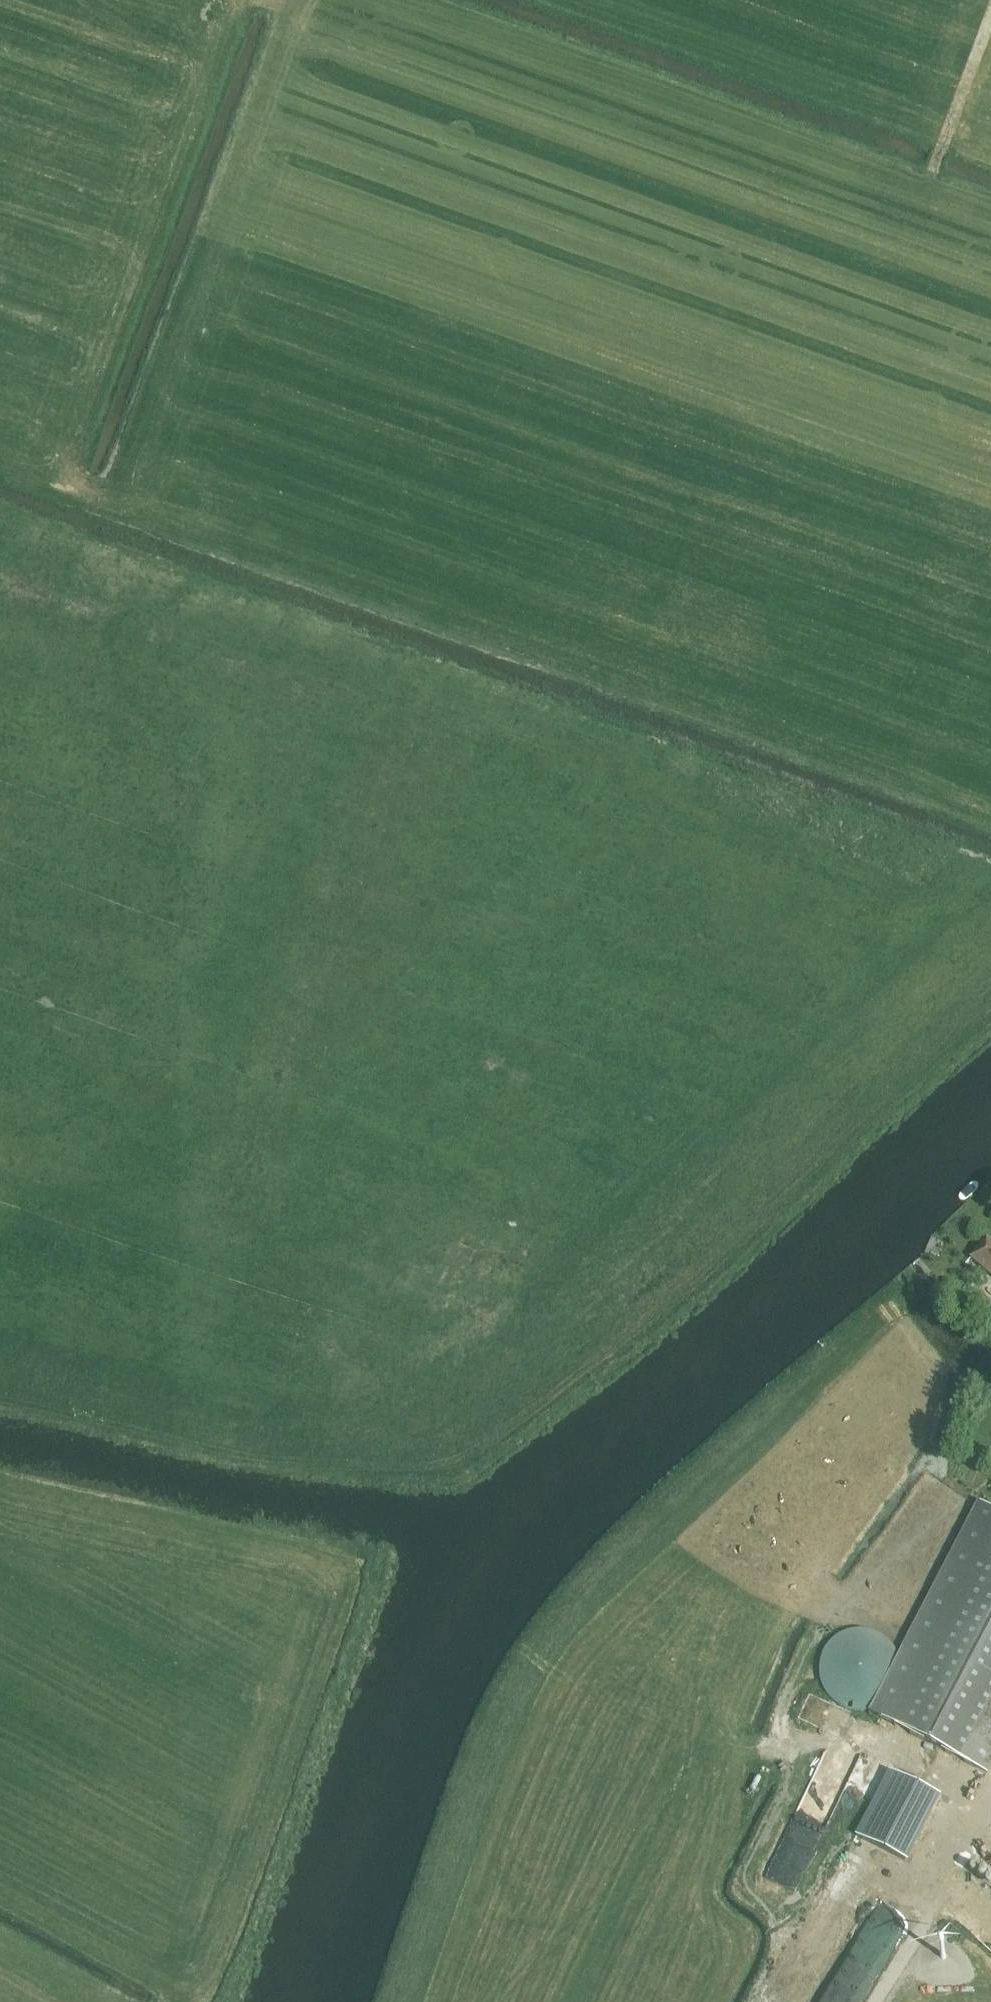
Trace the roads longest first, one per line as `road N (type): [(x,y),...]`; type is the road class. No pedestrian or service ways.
road 1 (track): [(876,2001),(931,1915),(990,1787)]

